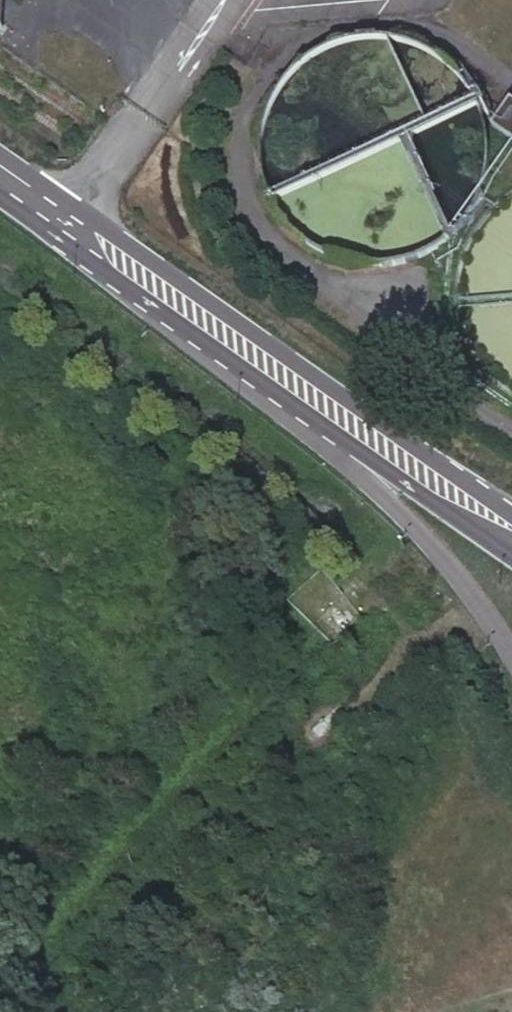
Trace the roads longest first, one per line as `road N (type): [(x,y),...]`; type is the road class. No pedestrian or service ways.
road 1 (tertiary): [(324,414),(0,187)]
road 2 (tertiary): [(324,414),(454,570),(511,658)]
road 3 (tertiary): [(511,546),(324,414)]

